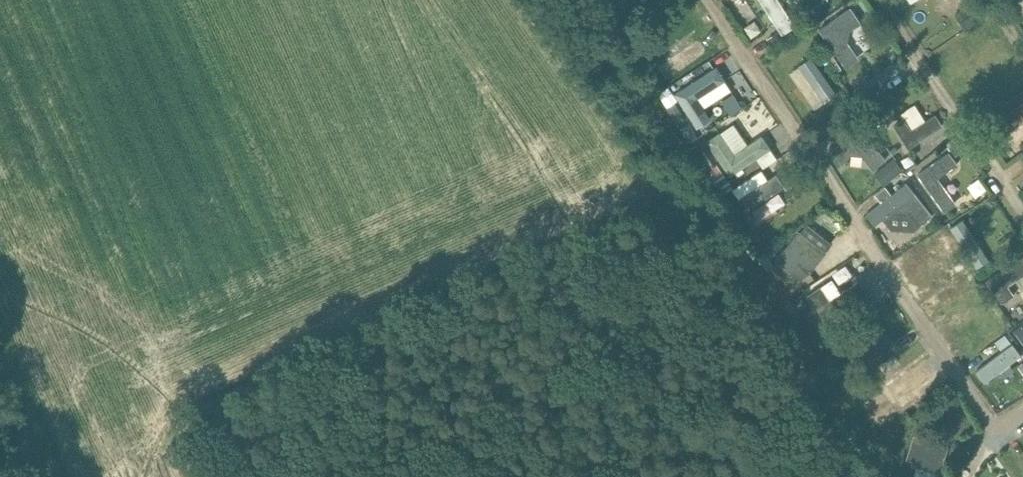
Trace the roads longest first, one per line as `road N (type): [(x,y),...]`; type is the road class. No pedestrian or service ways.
road 1 (residential): [(706,0),(988,425),(1022,405)]
road 2 (residential): [(880,0),(1022,206)]

